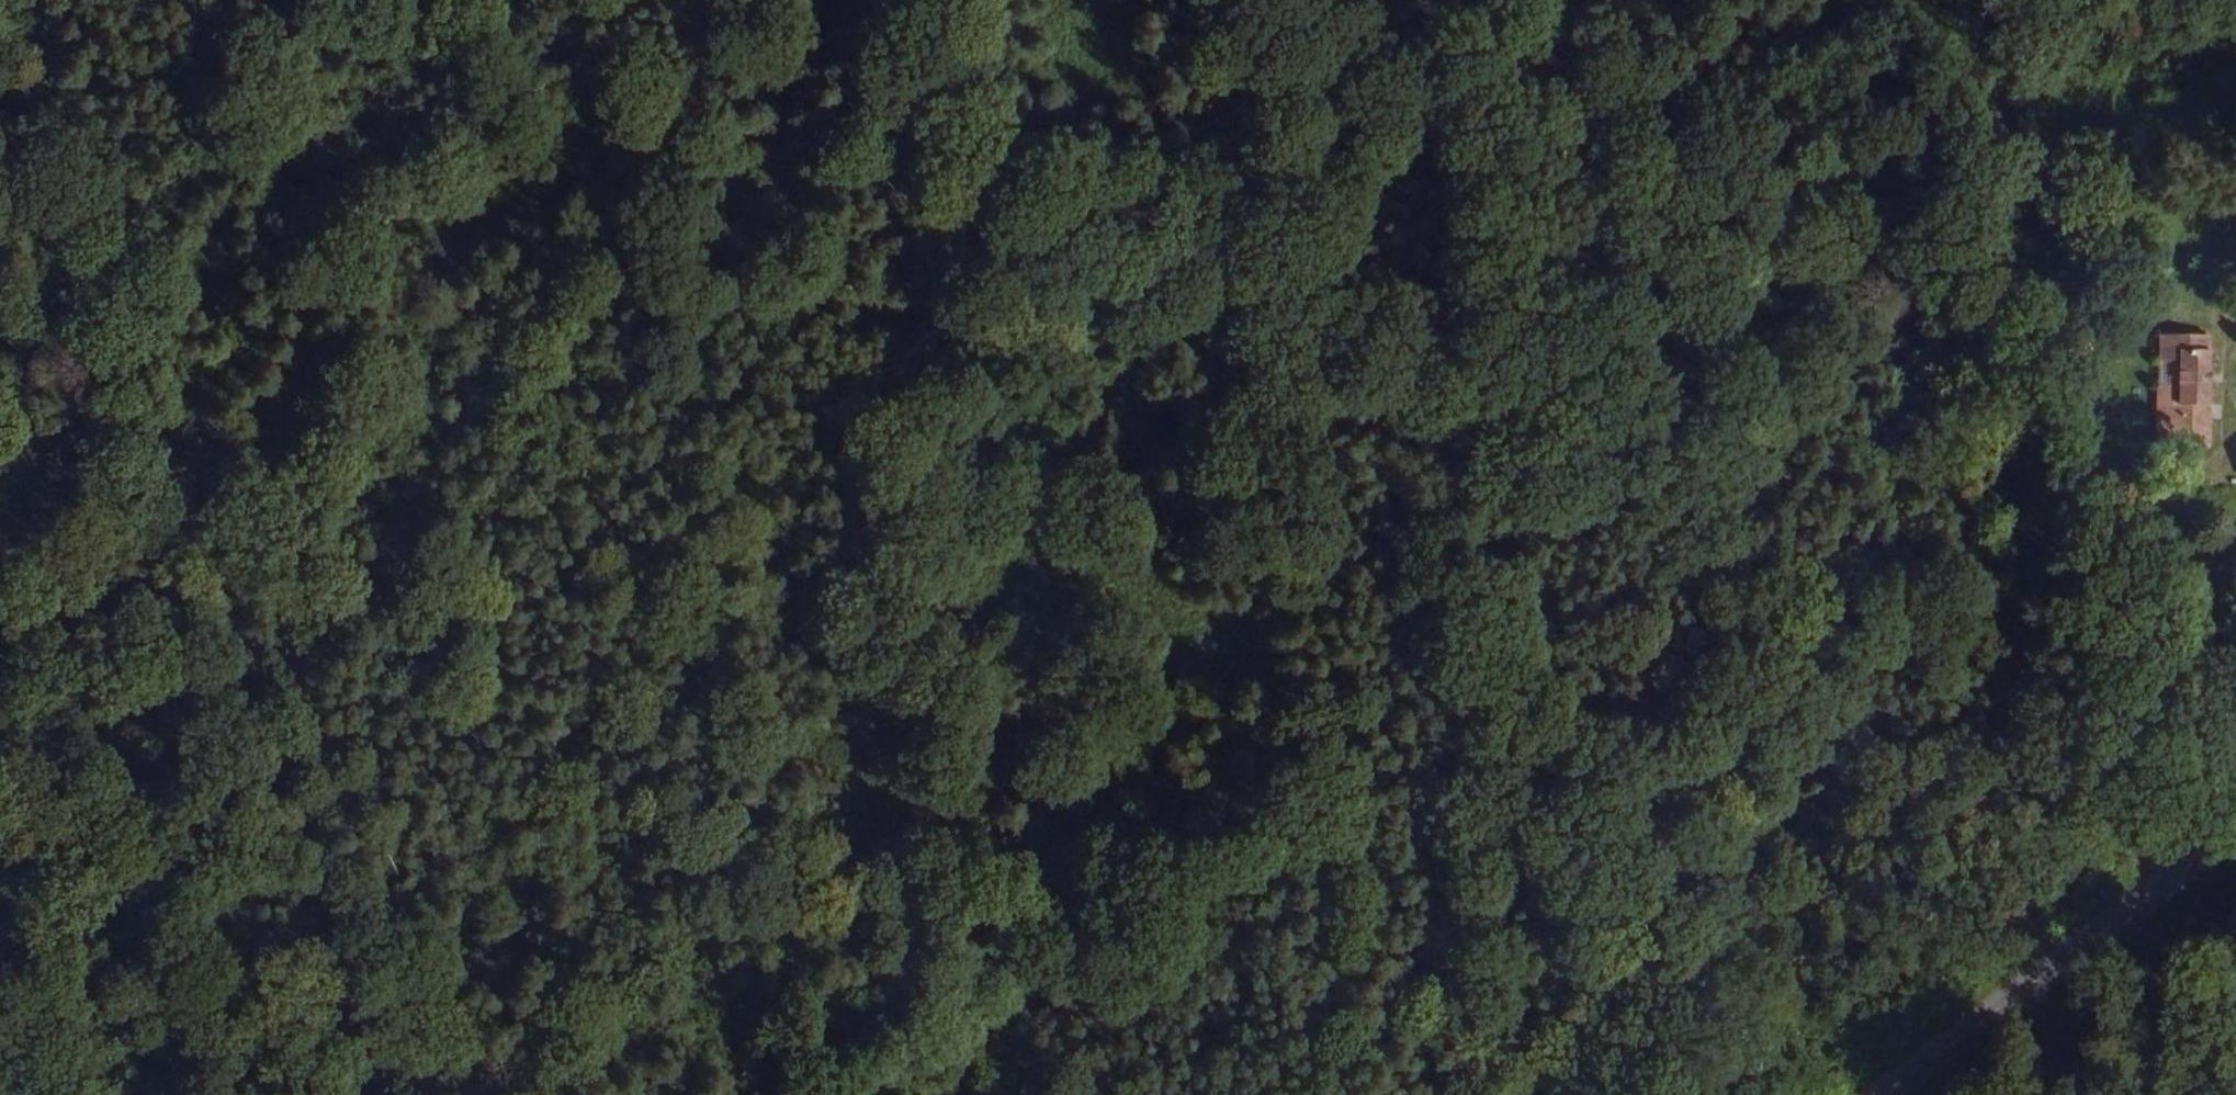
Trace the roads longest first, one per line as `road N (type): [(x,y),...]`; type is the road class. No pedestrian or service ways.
road 1 (primary): [(1879,1094),(2235,831)]

